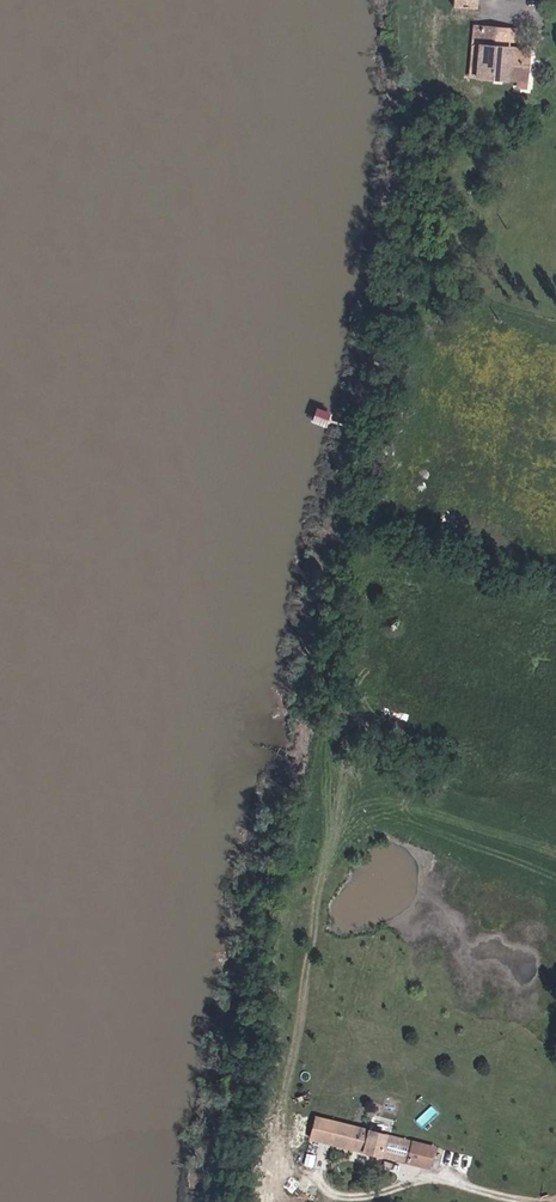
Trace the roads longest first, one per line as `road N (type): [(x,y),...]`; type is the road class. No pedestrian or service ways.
road 1 (track): [(555,849),(401,820),(375,823),(308,885),(297,924)]
road 2 (track): [(315,1171),(345,1198),(435,1179),(529,1201)]

